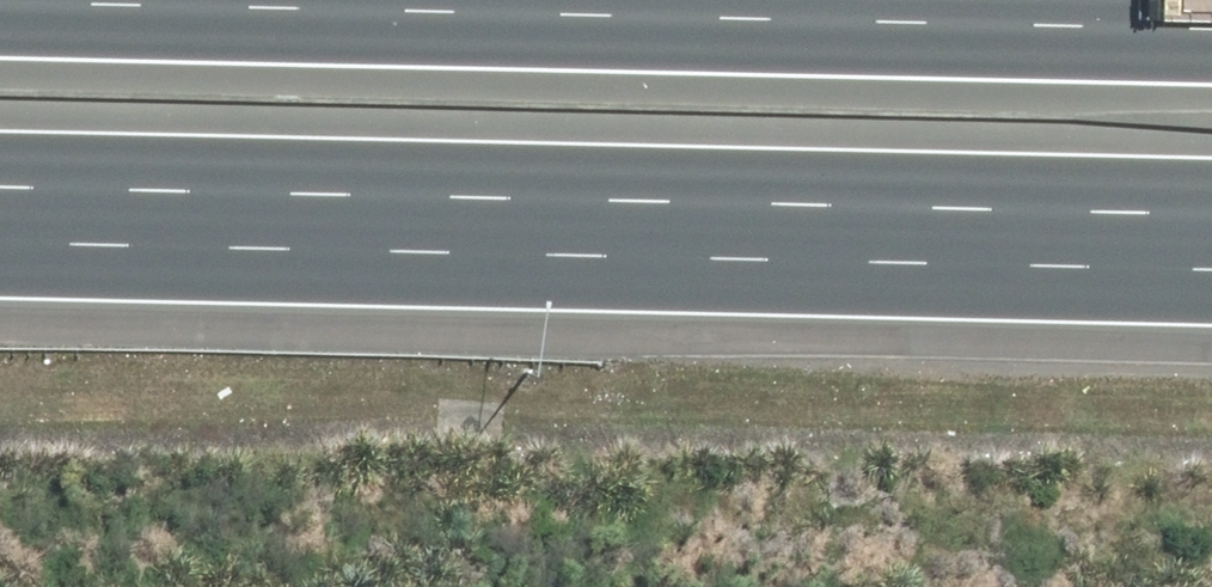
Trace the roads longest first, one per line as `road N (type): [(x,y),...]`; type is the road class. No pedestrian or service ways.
road 1 (motorway): [(1211,226),(0,193)]
road 2 (motorway): [(0,3),(895,18)]
road 3 (motorway): [(895,18),(1211,26)]
road 4 (motorway): [(895,18),(1125,0)]

